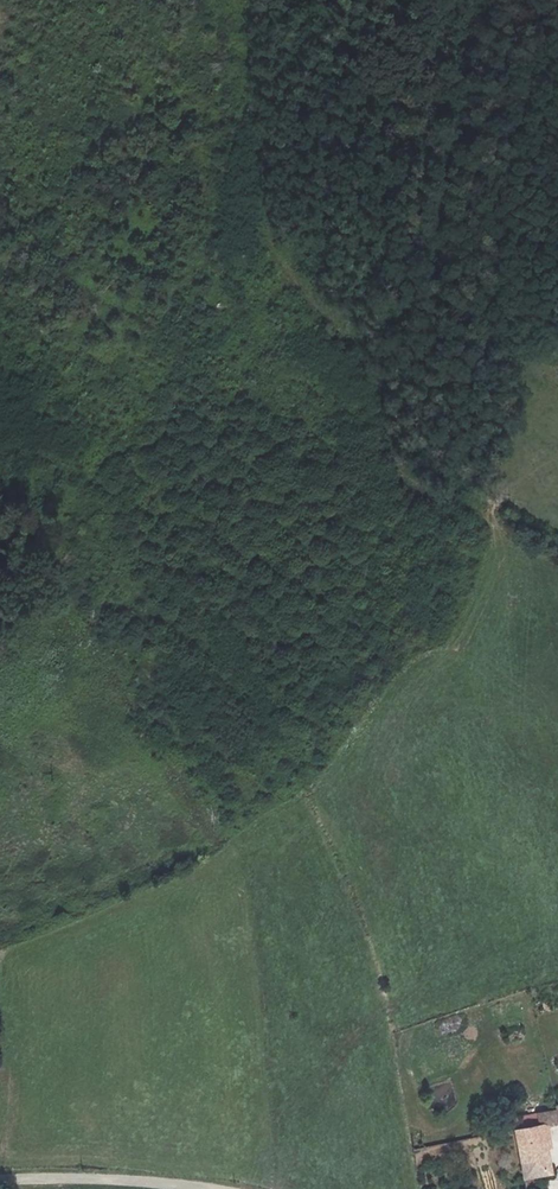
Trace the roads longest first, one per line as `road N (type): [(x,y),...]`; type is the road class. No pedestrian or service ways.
road 1 (unclassified): [(208,1188),(0,1180)]

